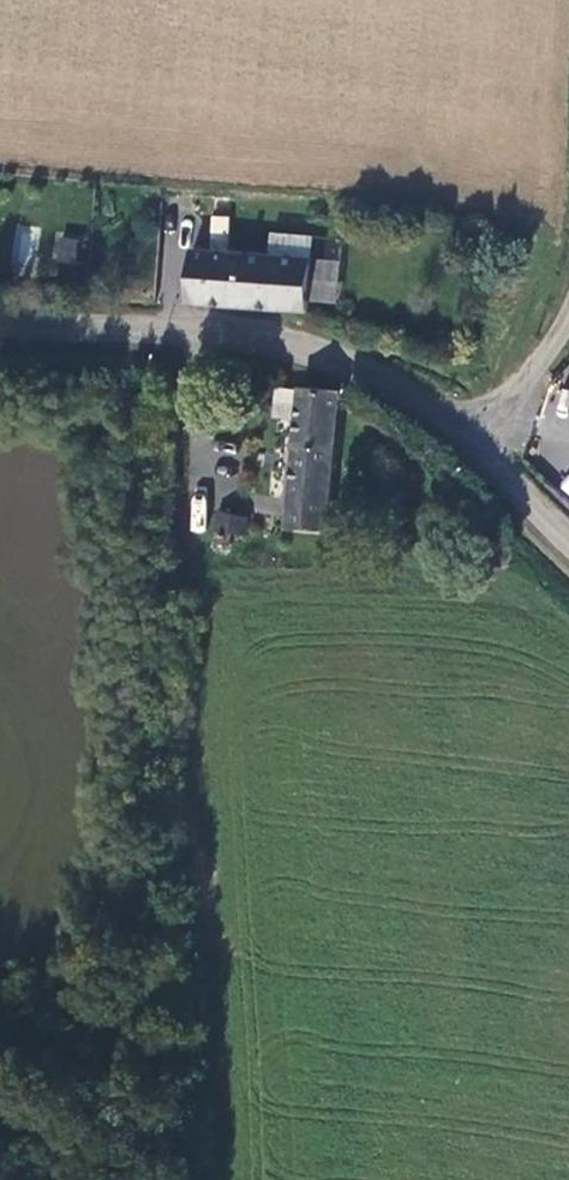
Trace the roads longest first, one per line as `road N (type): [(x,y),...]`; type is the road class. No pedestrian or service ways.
road 1 (tertiary): [(472,445),(378,378),(301,349),(223,334),(0,325)]
road 2 (unclassified): [(568,309),(546,355),(472,445)]
road 3 (tertiary): [(568,539),(472,445)]

